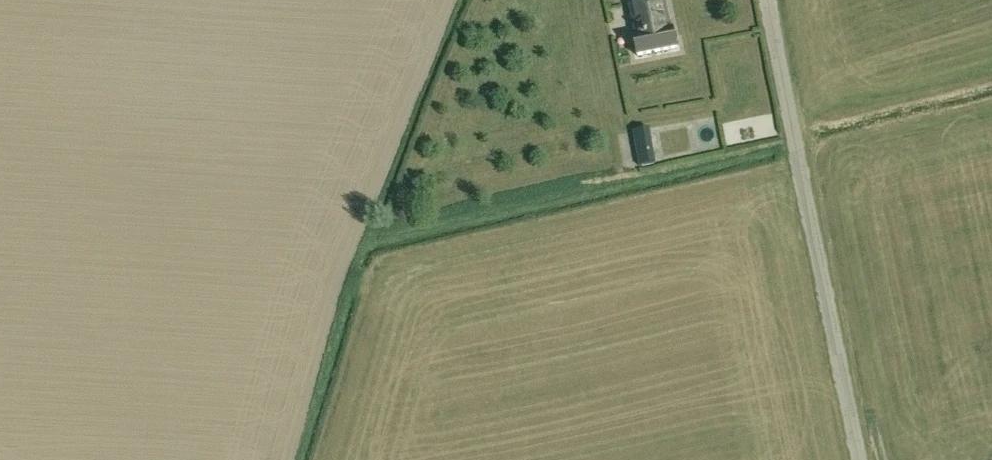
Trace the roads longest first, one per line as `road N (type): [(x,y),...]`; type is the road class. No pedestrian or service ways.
road 1 (unclassified): [(857,459),(767,0)]

